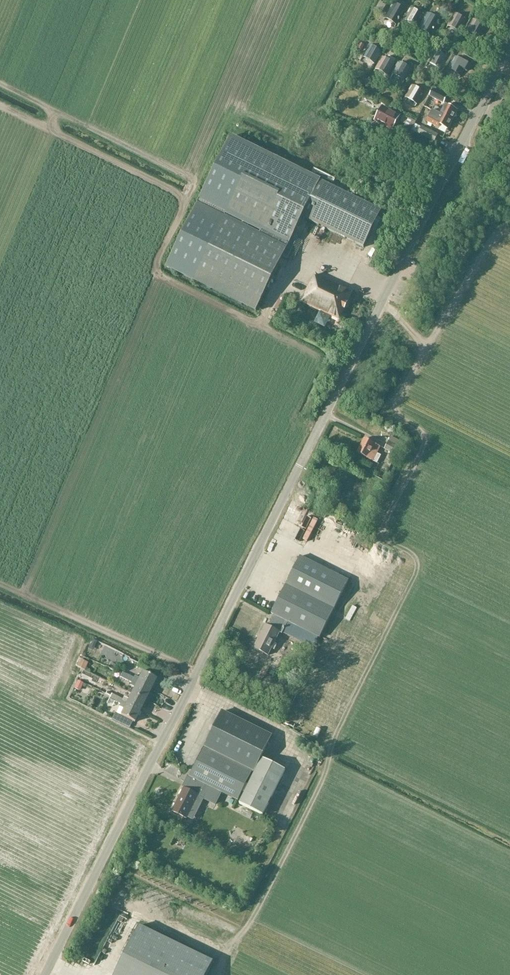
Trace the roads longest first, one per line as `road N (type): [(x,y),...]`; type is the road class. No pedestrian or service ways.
road 1 (unclassified): [(43,974),(509,42)]
road 2 (track): [(381,302),(425,346),(394,412),(421,432),(423,447),(294,717),(329,741),(328,763),(255,915),(213,974)]

